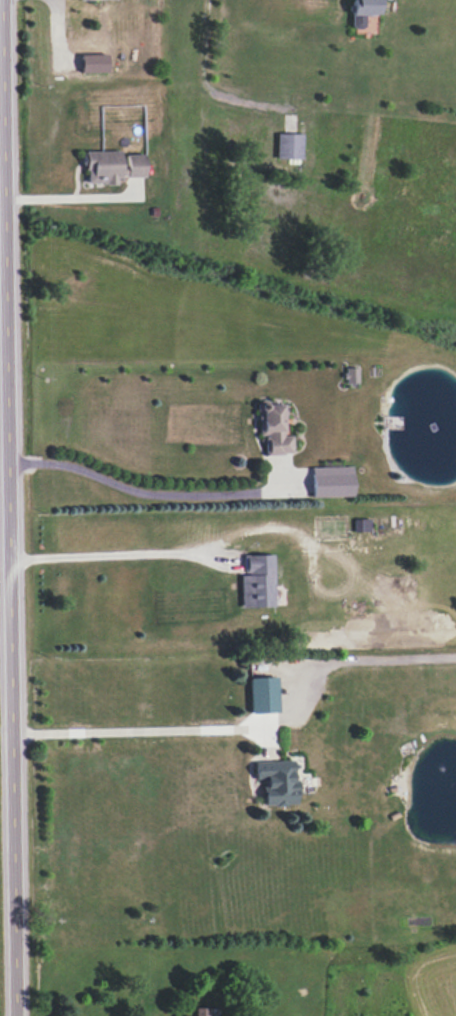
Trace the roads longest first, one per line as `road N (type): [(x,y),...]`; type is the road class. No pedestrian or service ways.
road 1 (tertiary): [(7,0),(17,1015)]

